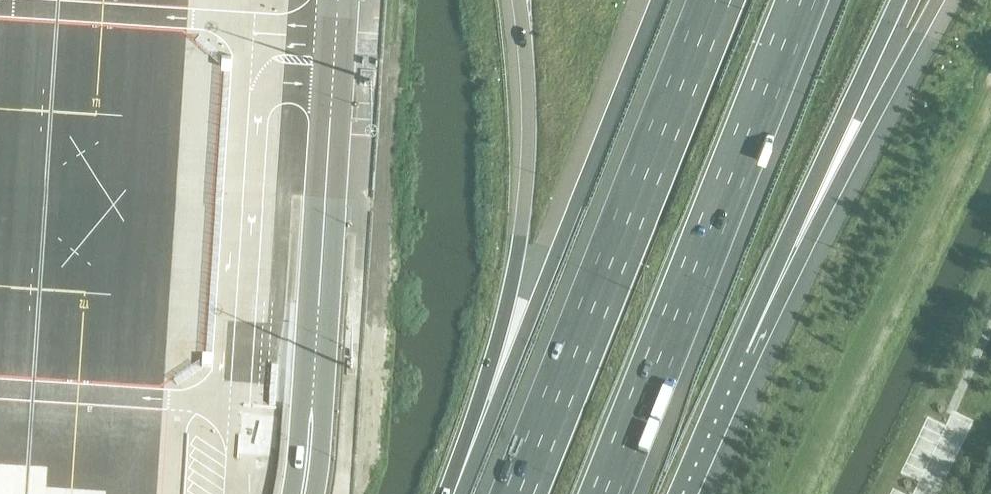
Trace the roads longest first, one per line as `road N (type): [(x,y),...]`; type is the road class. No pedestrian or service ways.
road 1 (motorway): [(604,493),(802,0)]
road 2 (motorway): [(717,0),(520,493)]
road 3 (motorway): [(519,0),(528,83),(526,195),(502,324),(453,493)]
road 4 (motorway): [(742,358),(938,0)]
road 5 (motorway): [(742,358),(897,0)]
road 6 (motorway): [(566,226),(454,493)]
road 7 (trunk): [(658,0),(566,226)]
road 8 (motorway): [(687,493),(742,358)]

